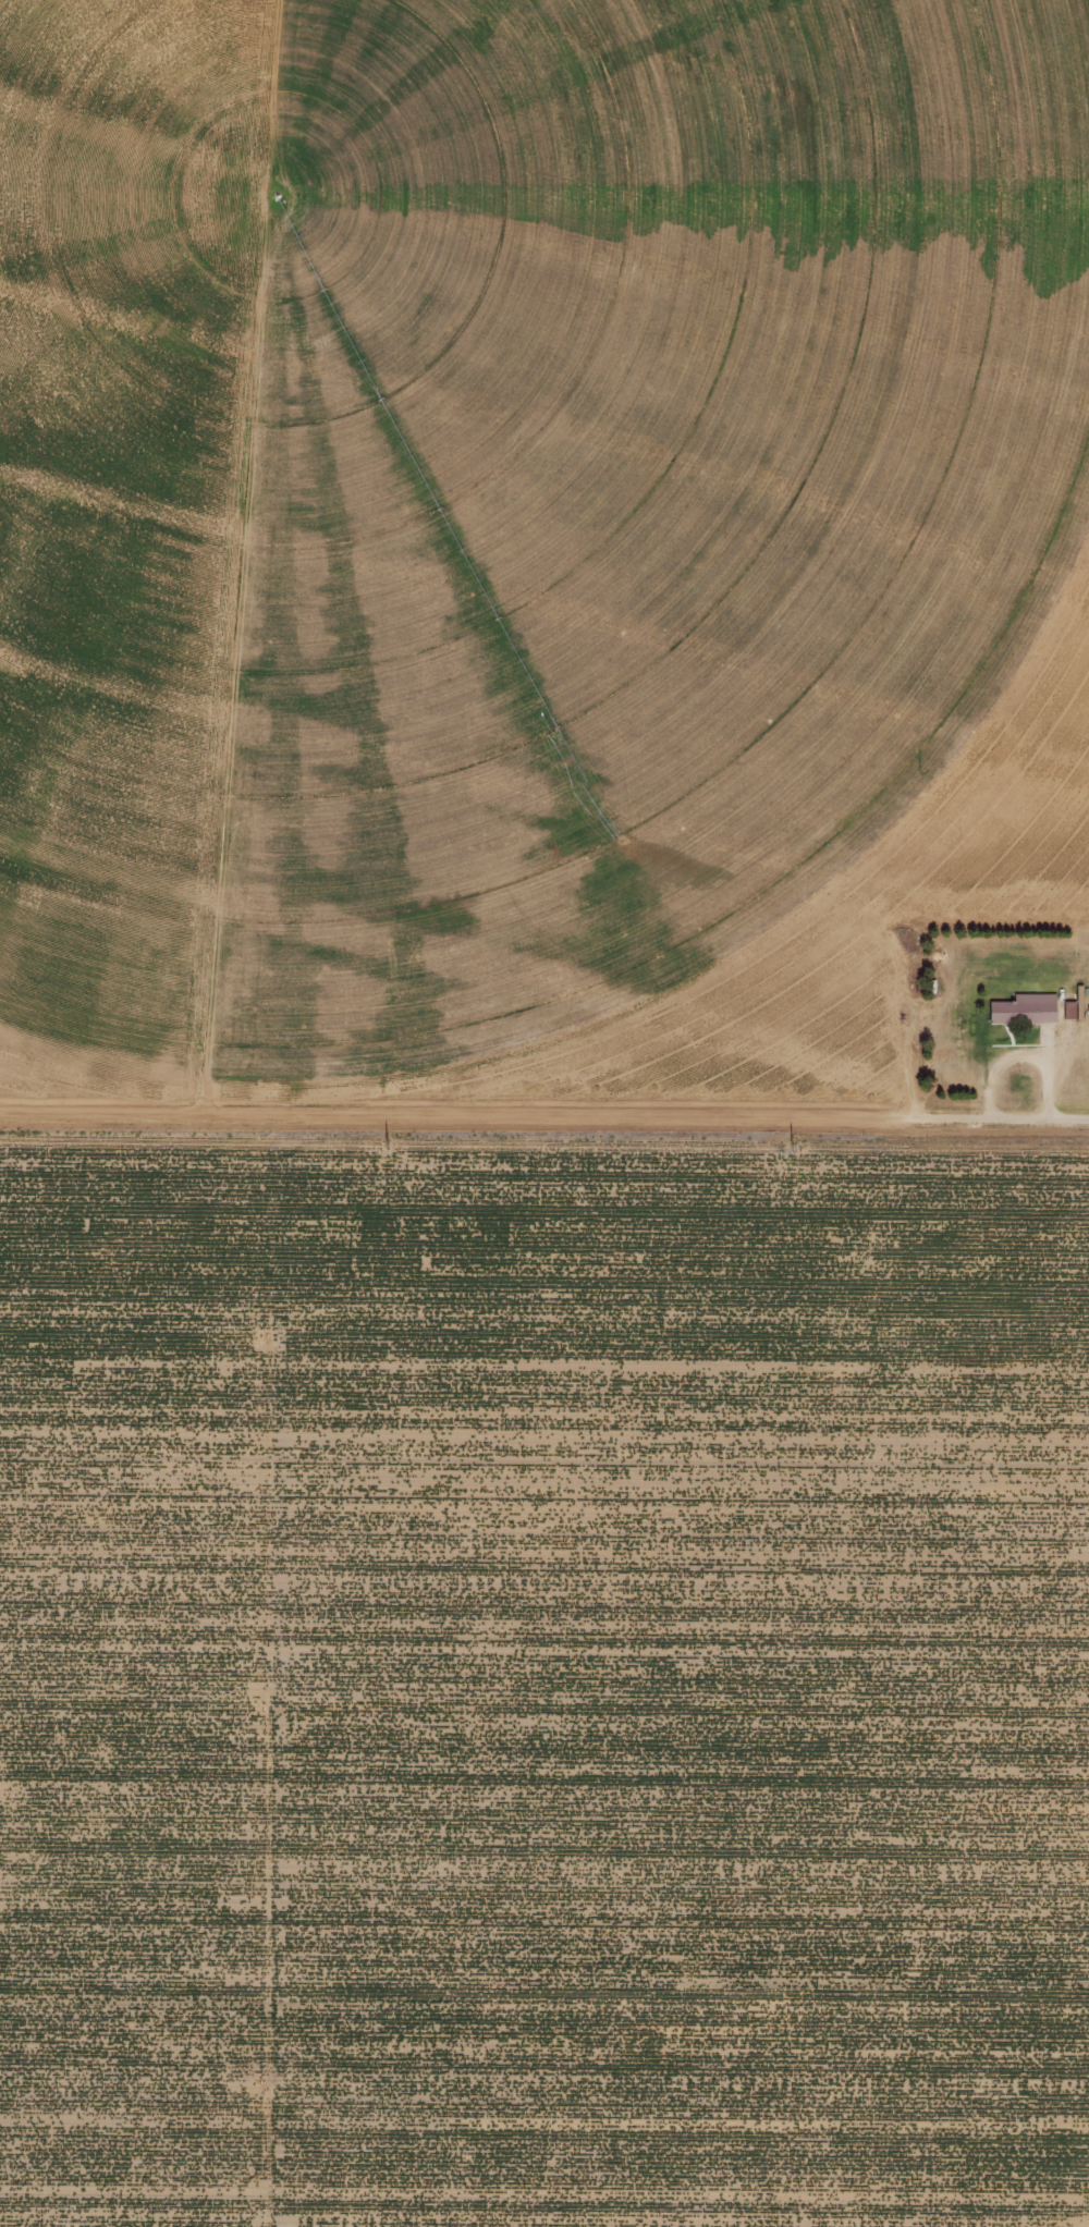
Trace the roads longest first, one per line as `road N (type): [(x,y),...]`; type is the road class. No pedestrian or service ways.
road 1 (residential): [(1088,1135),(0,1124)]

